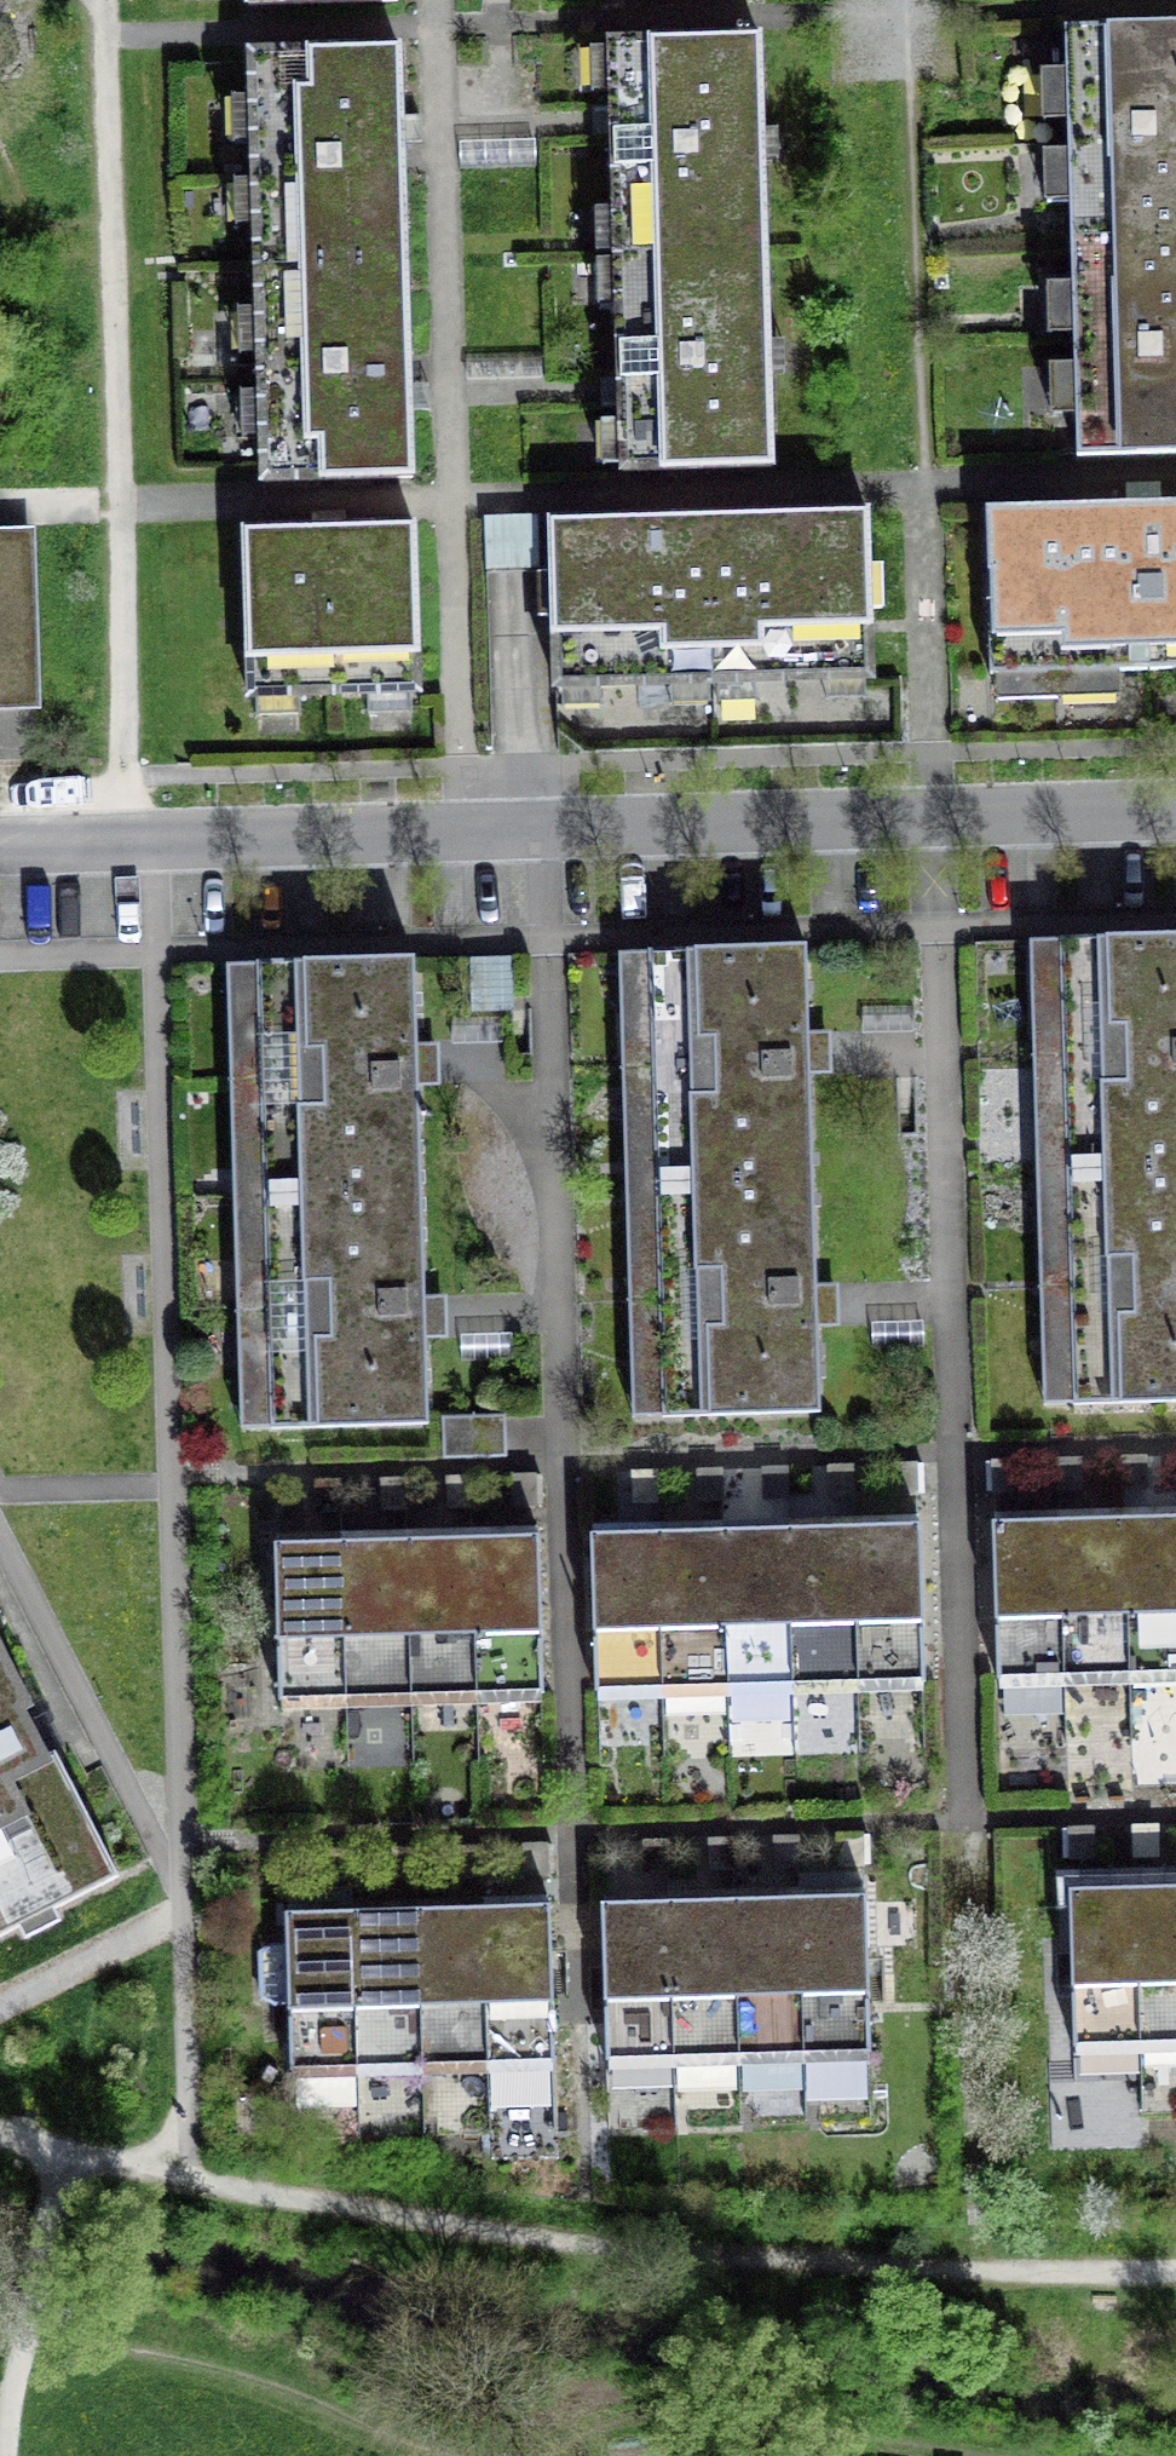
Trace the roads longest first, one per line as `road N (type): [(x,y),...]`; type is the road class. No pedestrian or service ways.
road 1 (residential): [(1175,805),(0,837)]

